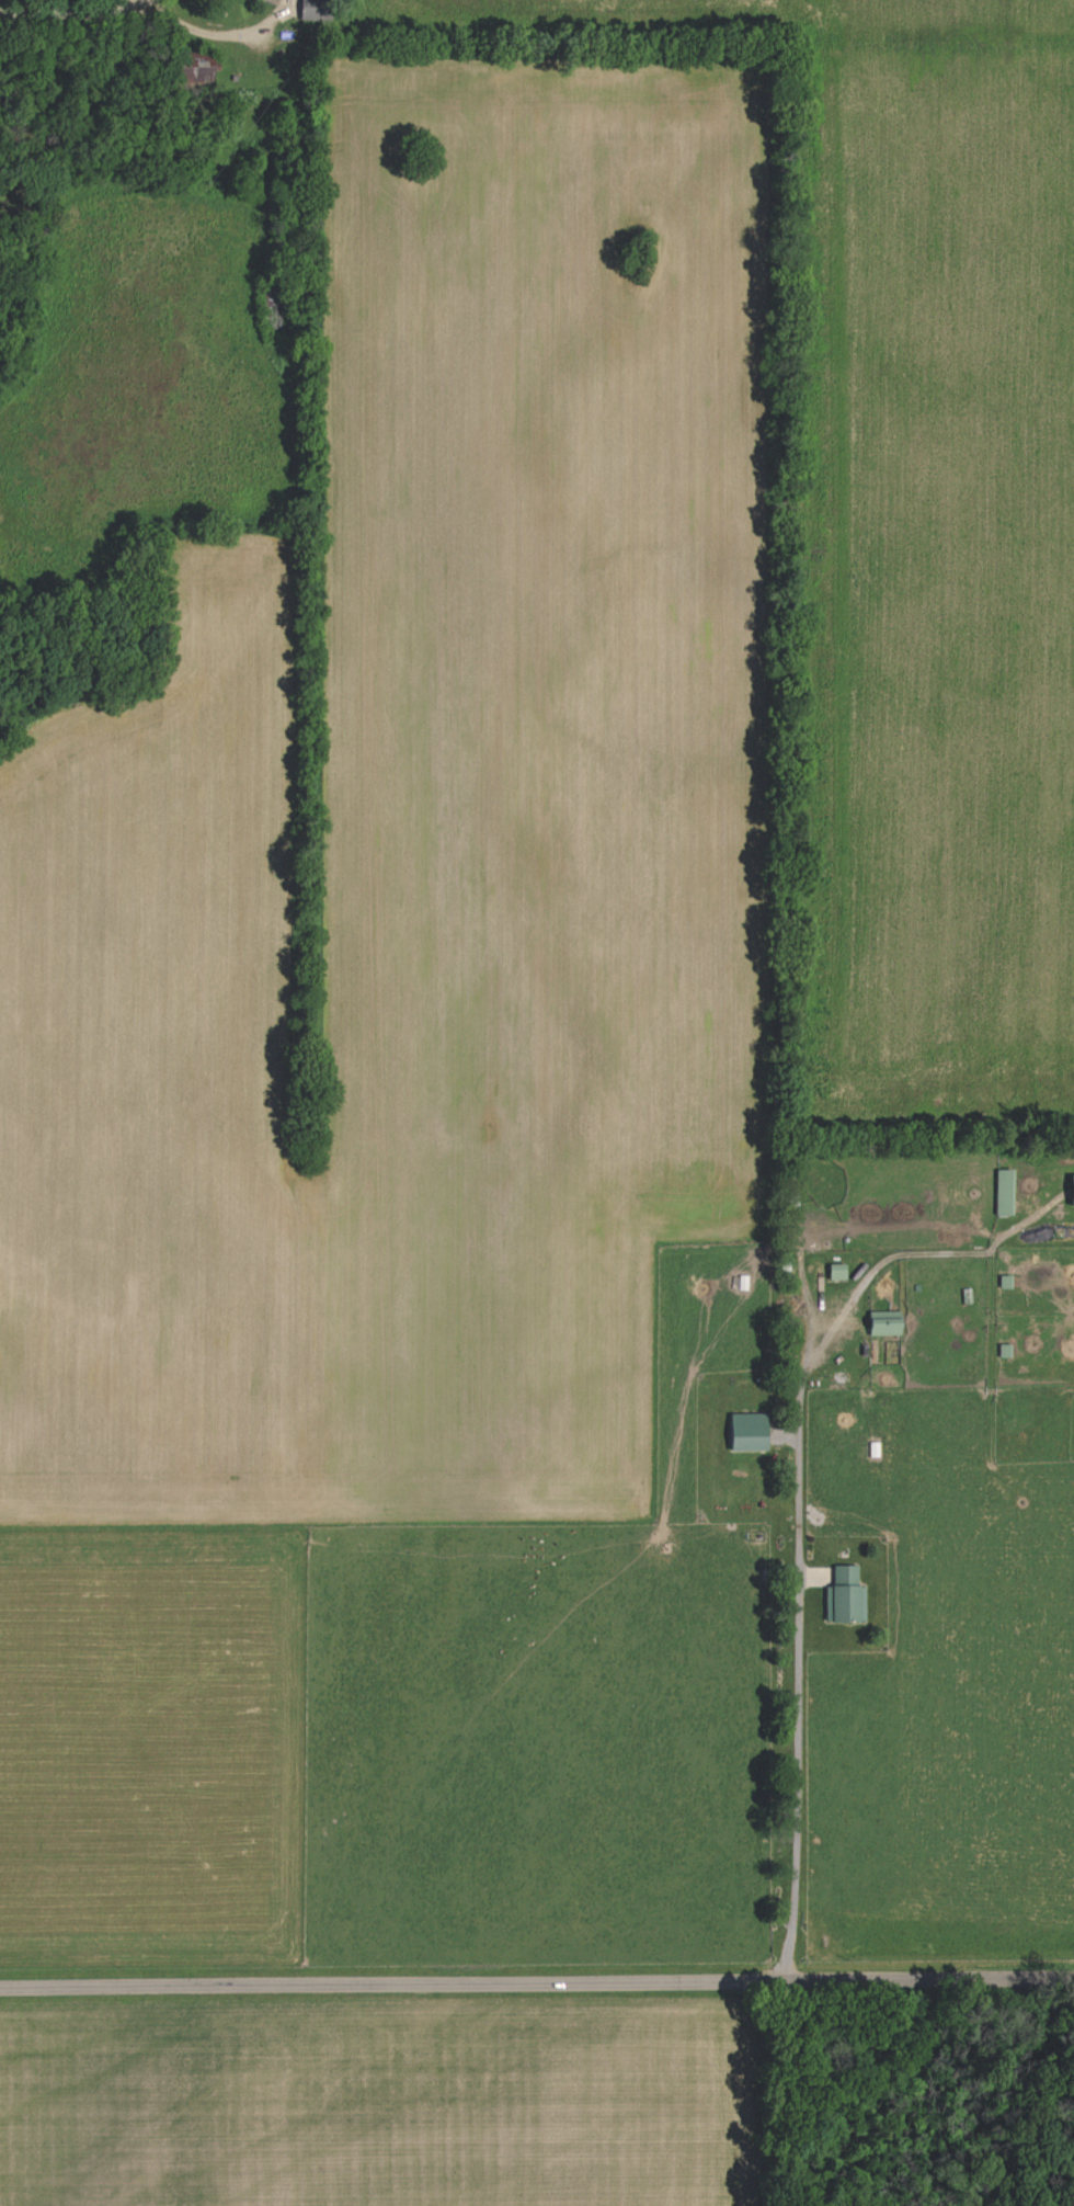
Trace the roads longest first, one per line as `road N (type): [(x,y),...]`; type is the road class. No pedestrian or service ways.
road 1 (tertiary): [(0,1982),(1073,1968)]
road 2 (residential): [(0,11),(82,12),(151,0)]

